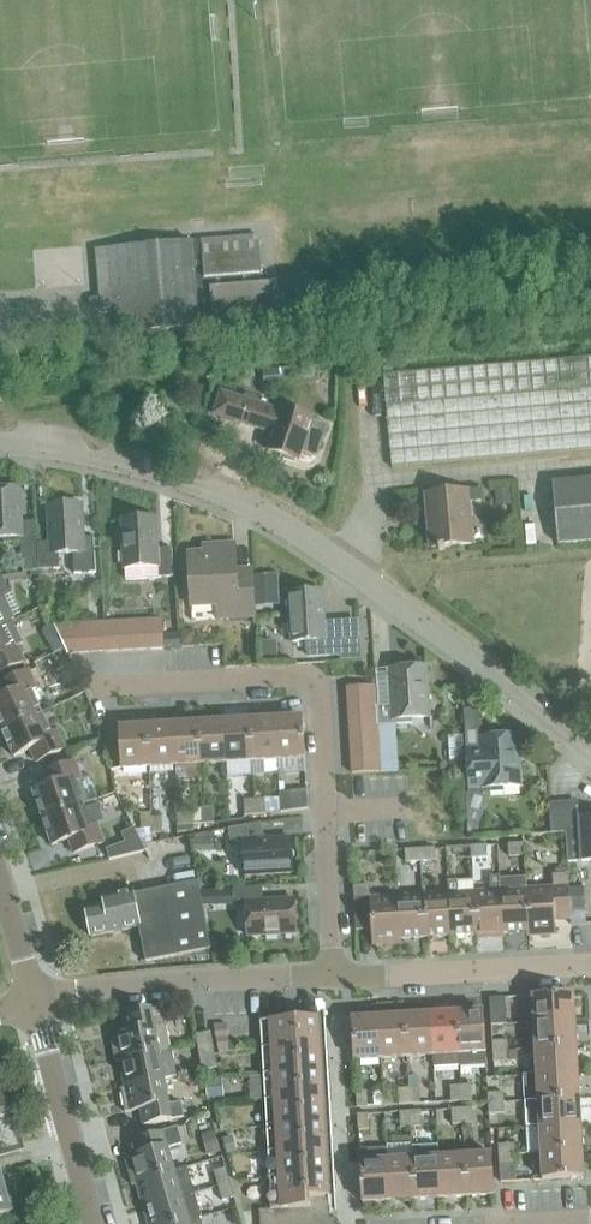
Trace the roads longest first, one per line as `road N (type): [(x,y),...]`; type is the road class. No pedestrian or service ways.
road 1 (residential): [(590,754),(273,518),(161,474),(0,447)]
road 2 (residential): [(334,974),(317,678),(98,684)]
road 3 (residential): [(334,974),(38,997)]
road 4 (residential): [(590,963),(334,974)]
road 5 (tertiary): [(98,1223),(38,997)]
road 6 (tertiary): [(38,997),(0,867)]

